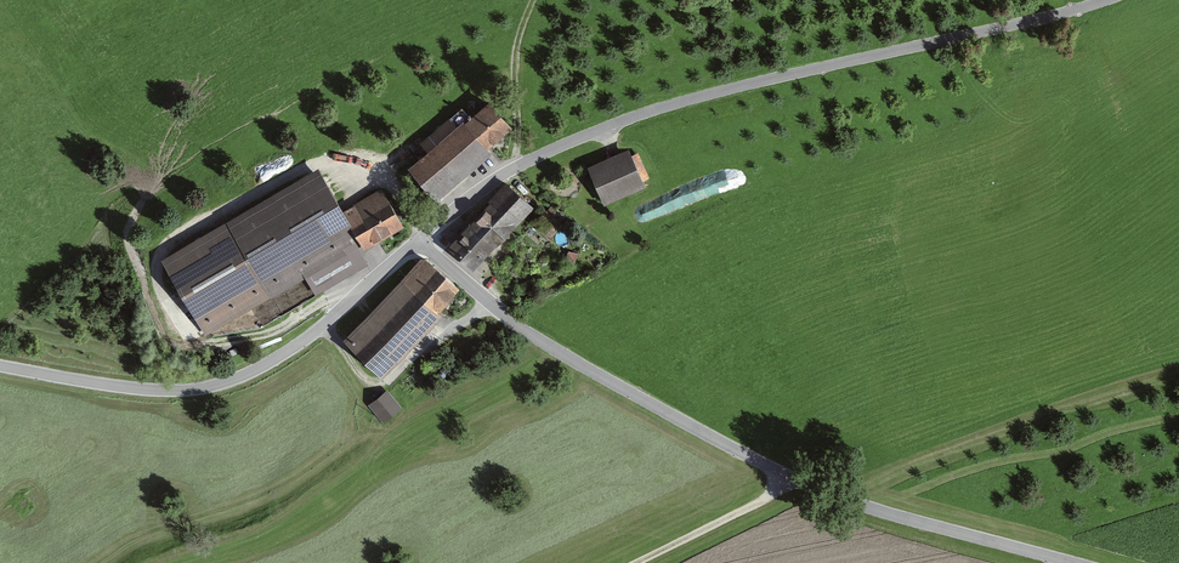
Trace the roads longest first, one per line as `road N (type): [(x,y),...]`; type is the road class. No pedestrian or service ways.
road 1 (unclassified): [(1077,562),(849,501),(785,474),(504,318),(428,233)]
road 2 (unclassified): [(428,233),(515,167),(614,124),(1105,0)]
road 3 (unclassified): [(428,233),(306,339),(241,376),(172,395),(0,367)]
road 4 (track): [(785,474),(760,501),(632,562)]

